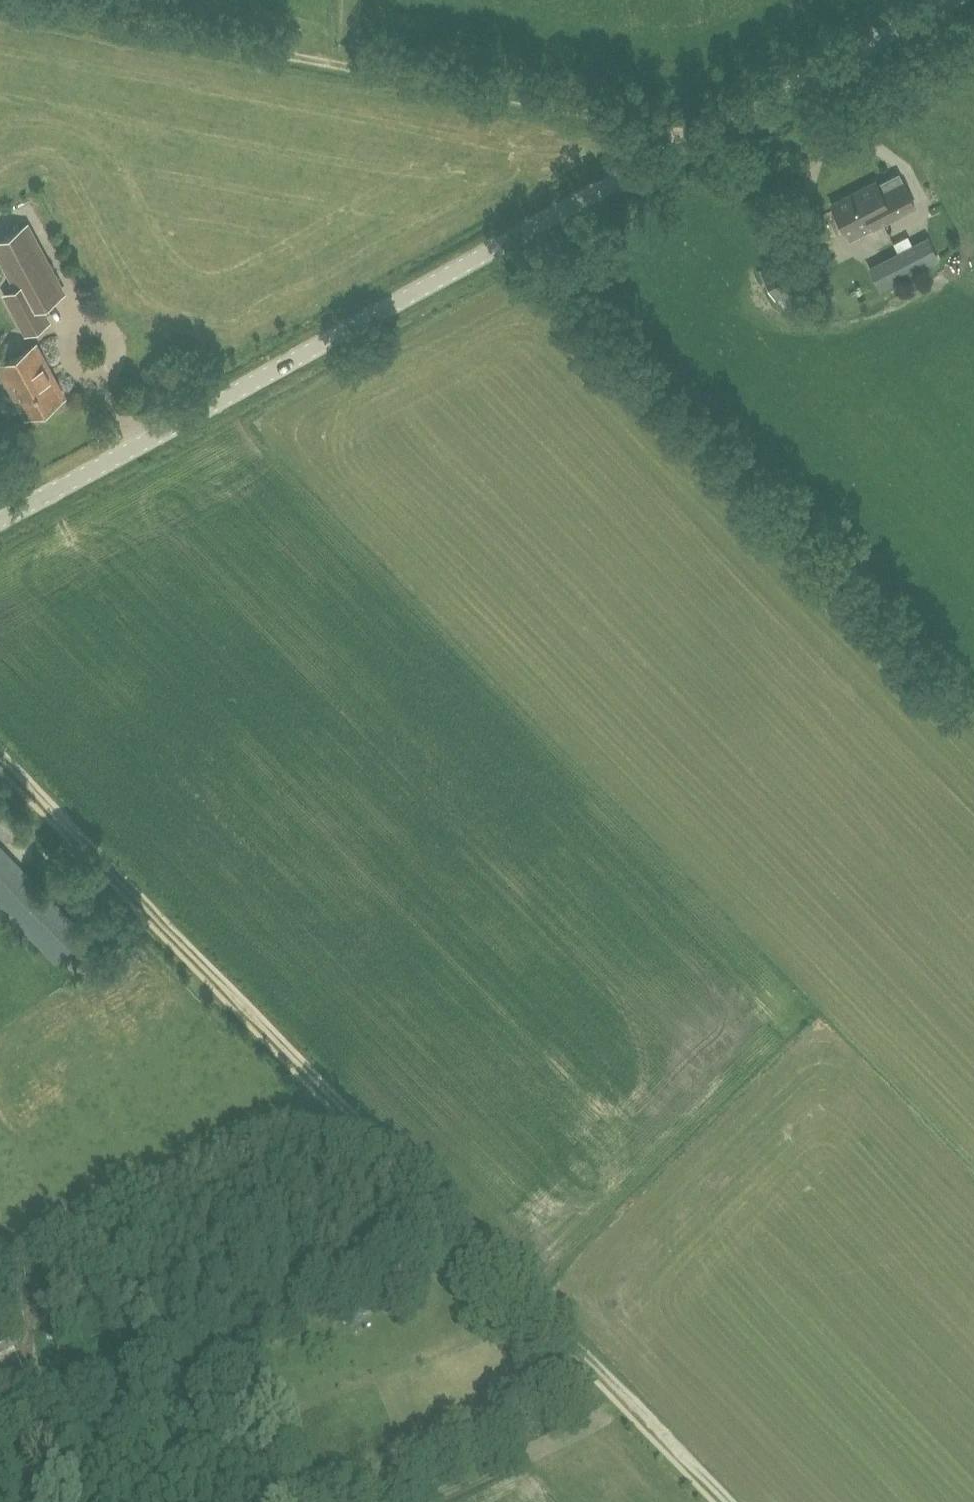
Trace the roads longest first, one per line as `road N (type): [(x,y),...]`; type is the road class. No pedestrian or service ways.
road 1 (unclassified): [(0,521),(955,0)]
road 2 (track): [(0,762),(727,1501)]
road 3 (track): [(706,134),(4,0)]

